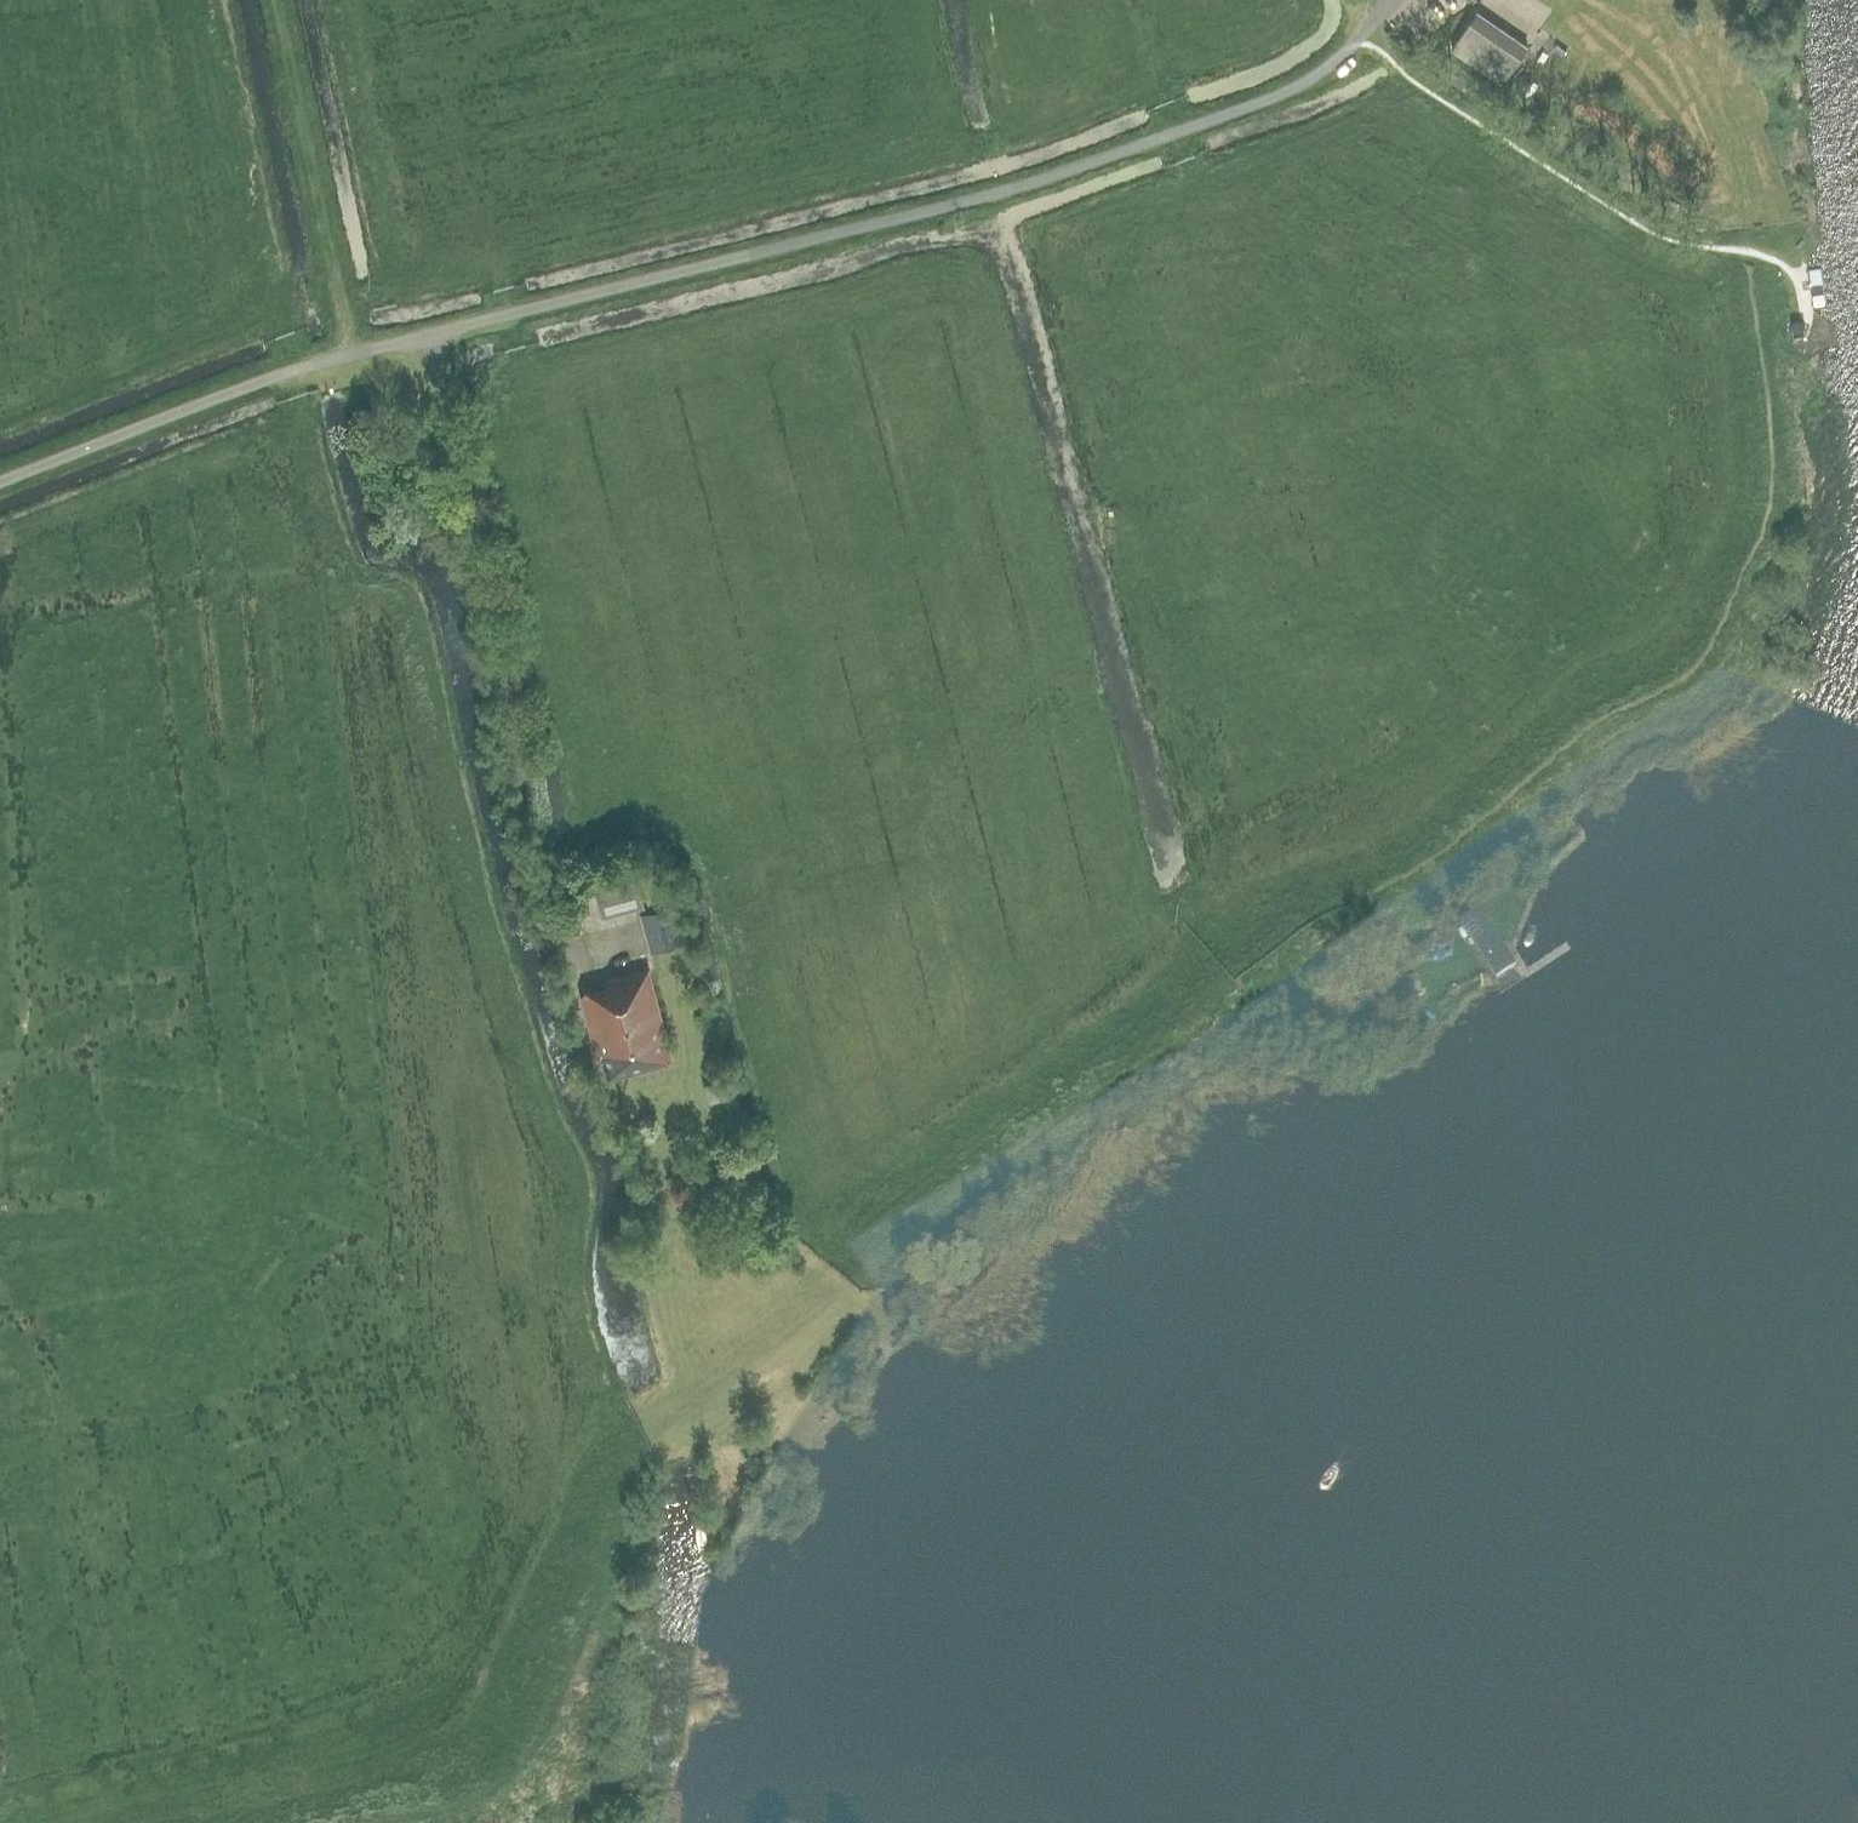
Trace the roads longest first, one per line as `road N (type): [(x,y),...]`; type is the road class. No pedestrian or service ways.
road 1 (unclassified): [(0,492),(321,368),(960,207),(1206,129),(1303,89),(1367,46)]

